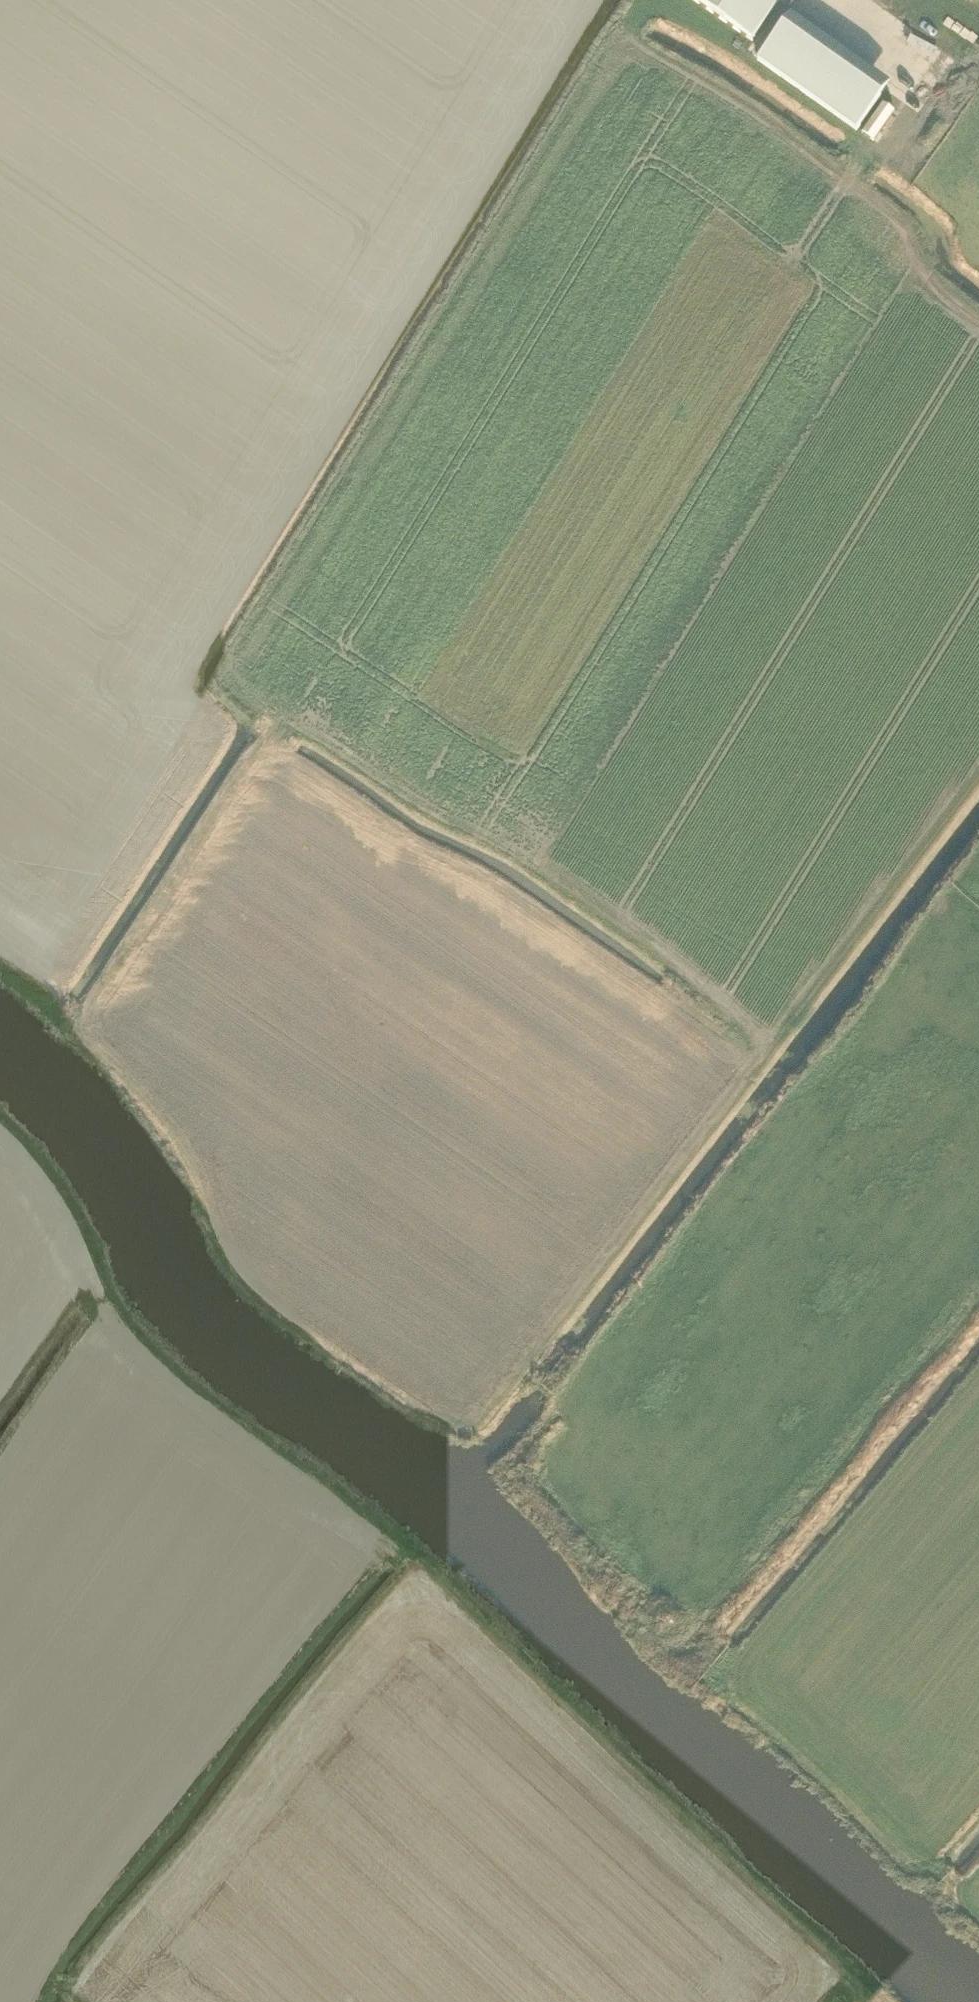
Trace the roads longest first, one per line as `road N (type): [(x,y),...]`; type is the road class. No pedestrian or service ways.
road 1 (track): [(978,779),(685,1161)]

